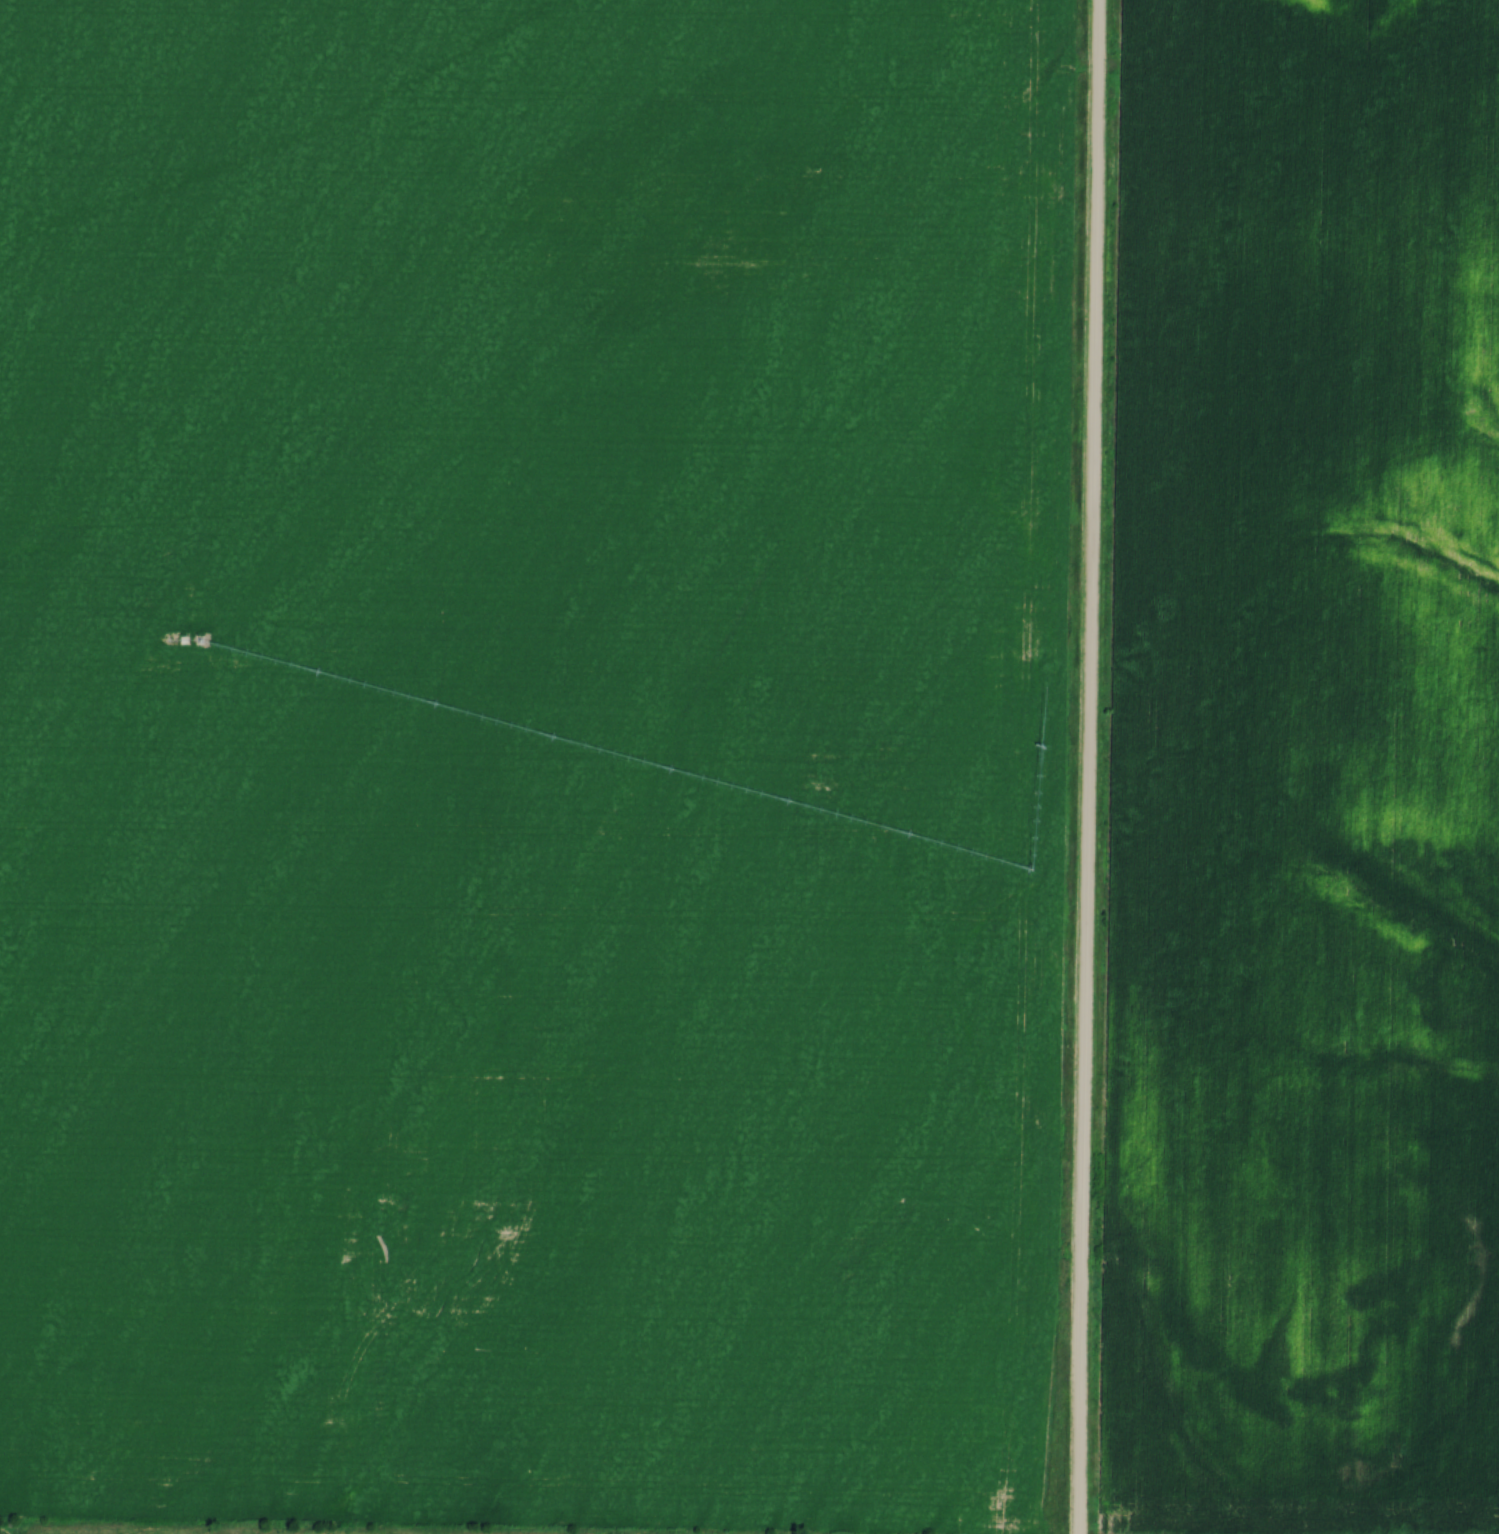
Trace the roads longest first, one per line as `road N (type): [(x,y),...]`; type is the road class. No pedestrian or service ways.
road 1 (residential): [(1075,1533),(1096,0)]

